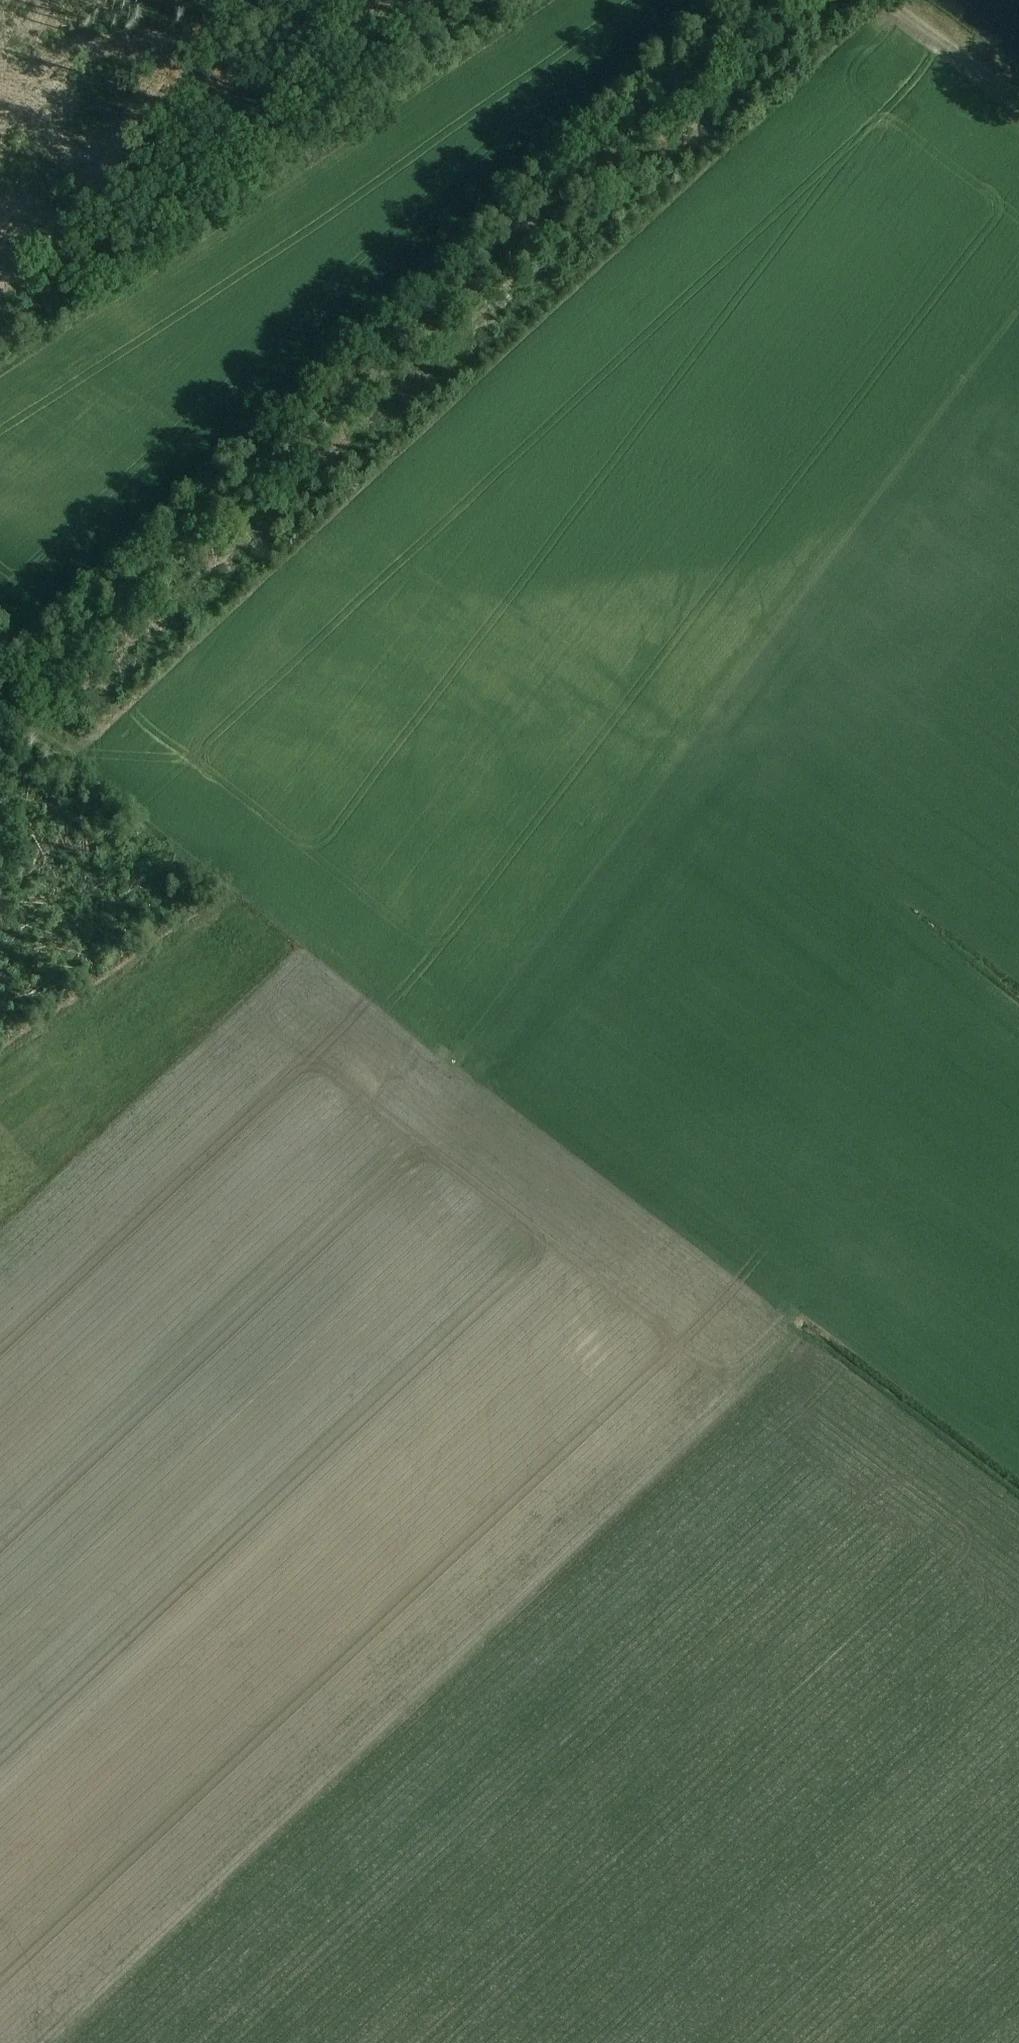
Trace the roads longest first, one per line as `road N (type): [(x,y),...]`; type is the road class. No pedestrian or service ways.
road 1 (track): [(482,0),(0,325)]
road 2 (track): [(894,0),(1018,93)]

